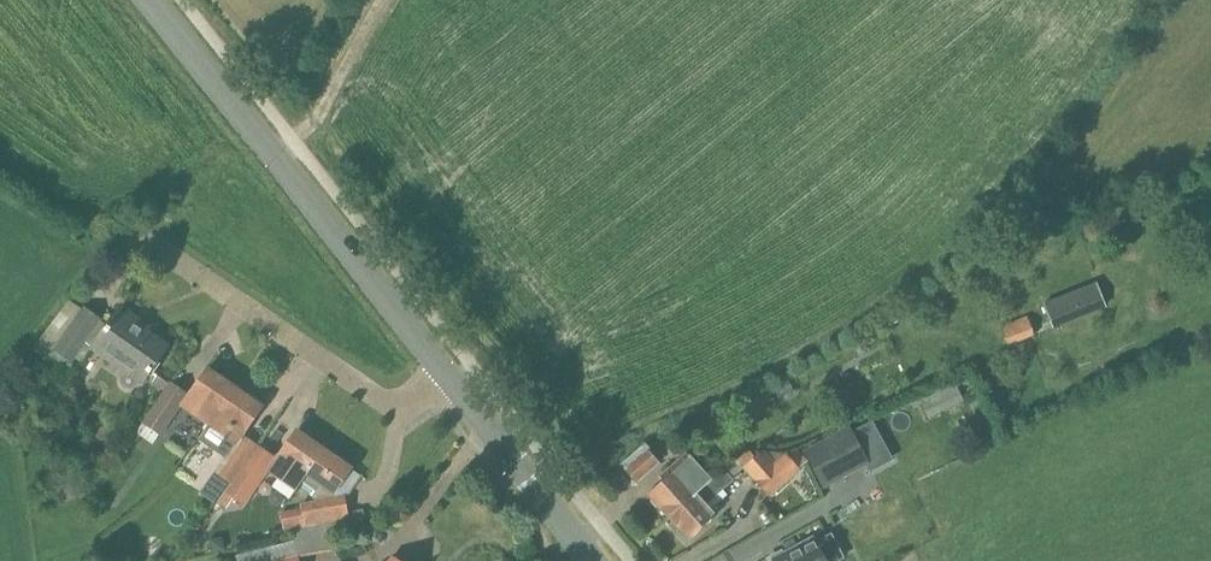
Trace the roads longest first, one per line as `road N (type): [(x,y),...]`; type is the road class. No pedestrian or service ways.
road 1 (tertiary): [(590,560),(150,0)]

